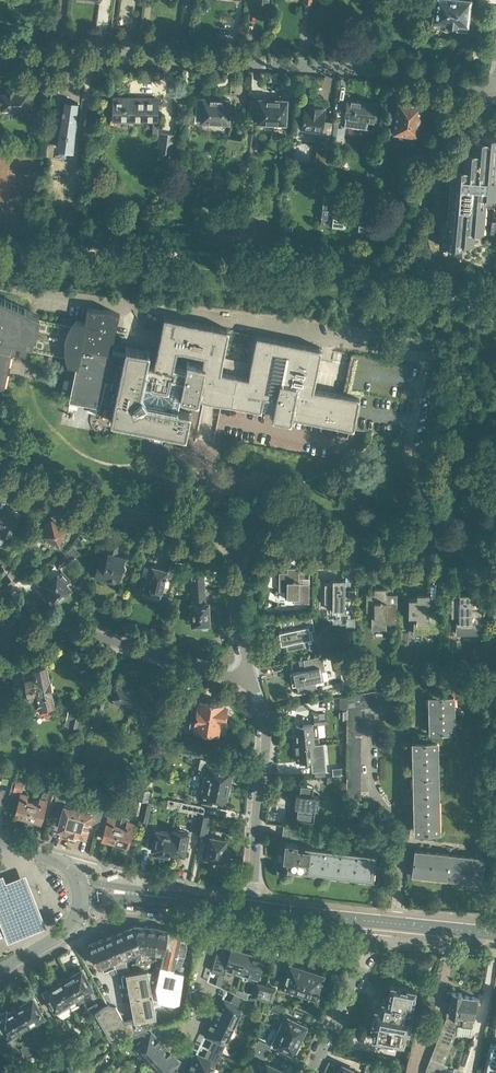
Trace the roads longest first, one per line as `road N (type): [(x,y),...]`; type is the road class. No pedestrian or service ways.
road 1 (residential): [(24,58),(359,69),(495,93)]
road 2 (residential): [(240,536),(284,546),(495,549)]
road 3 (residential): [(0,471),(93,508),(240,536)]
road 4 (residential): [(7,638),(93,634),(217,671),(246,668)]
road 5 (residential): [(249,908),(269,746),(246,668)]
road 6 (residential): [(398,914),(403,835),(370,786),(369,715),(391,711)]
road 7 (residential): [(216,929),(372,948)]
road 8 (tertiary): [(249,908),(387,923)]
road 9 (residential): [(313,1072),(372,948)]
road 10 (residential): [(246,668),(240,536)]
road 11 (residential): [(176,1042),(197,1025),(216,929)]
road 12 (tertiary): [(0,969),(63,933),(83,889)]

